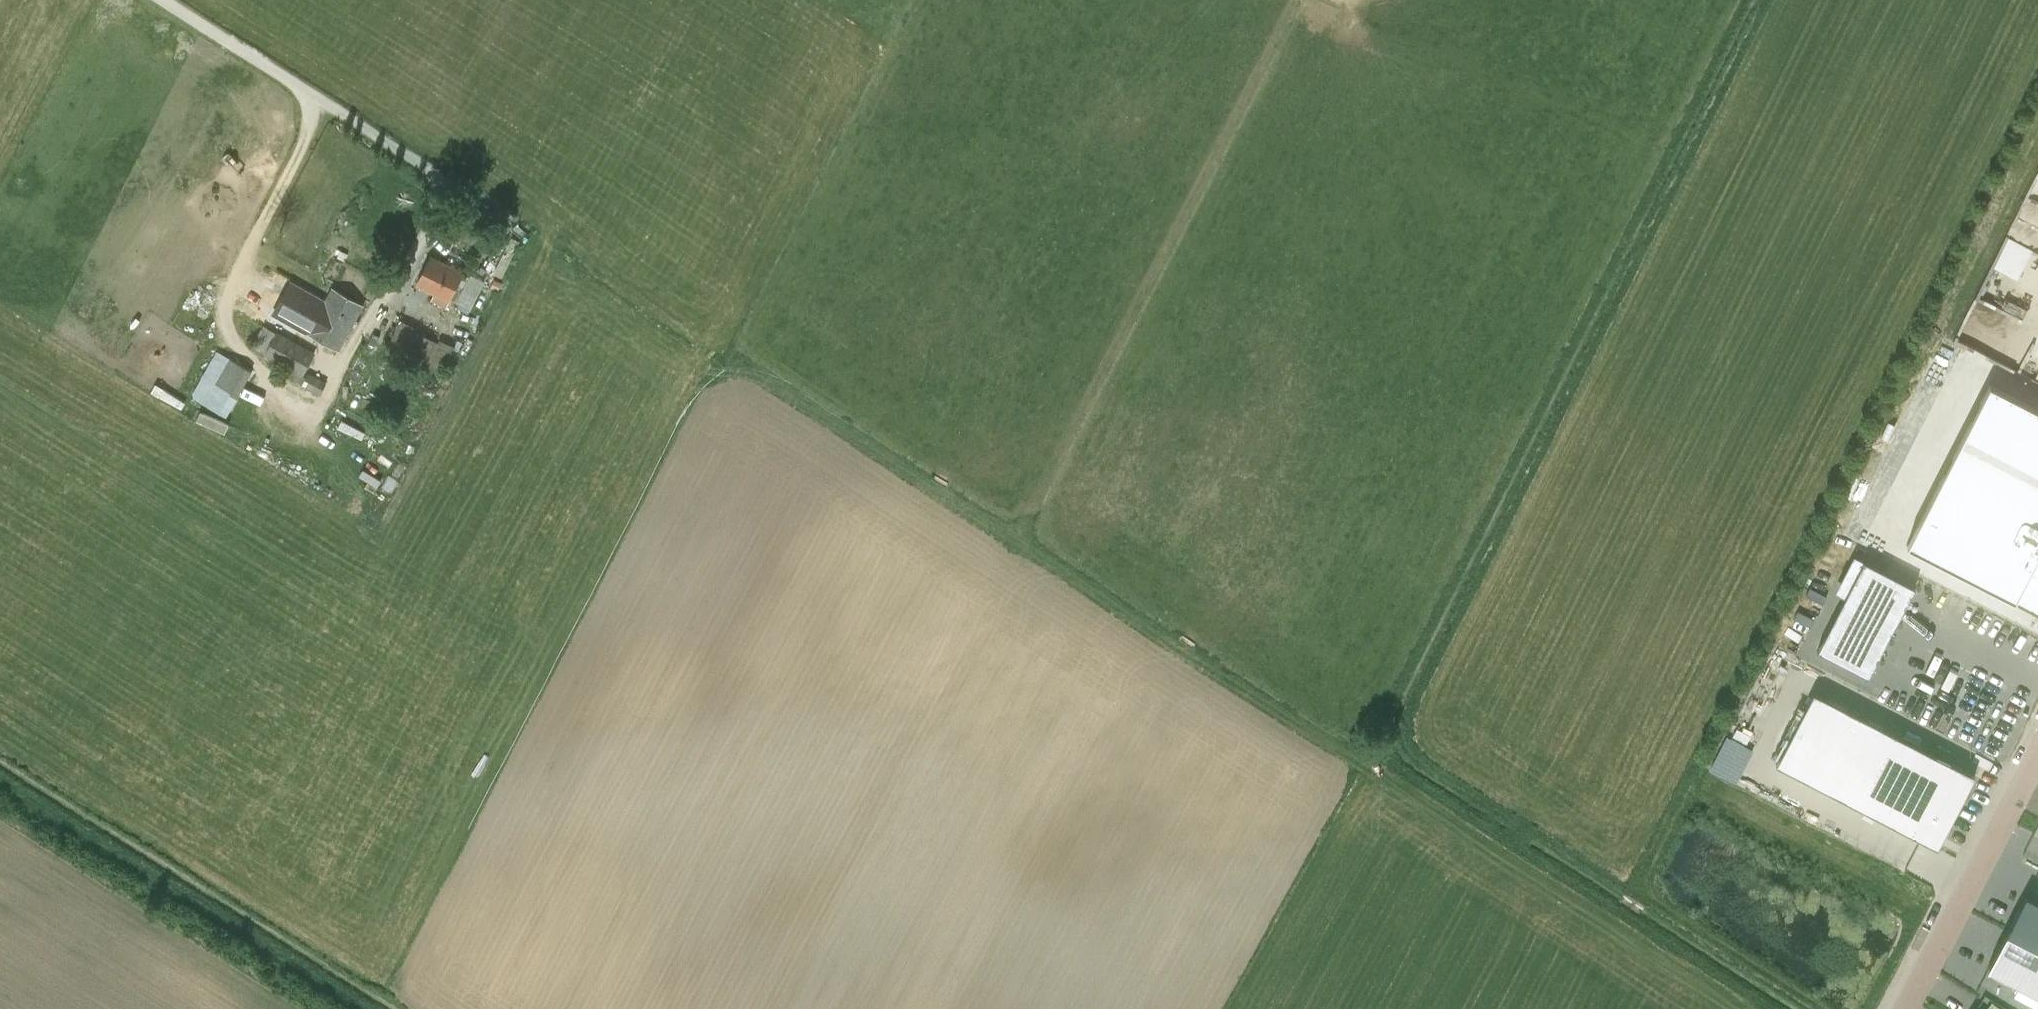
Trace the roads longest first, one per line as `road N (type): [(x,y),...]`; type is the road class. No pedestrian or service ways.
road 1 (unclassified): [(1912,1008),(2037,764)]

